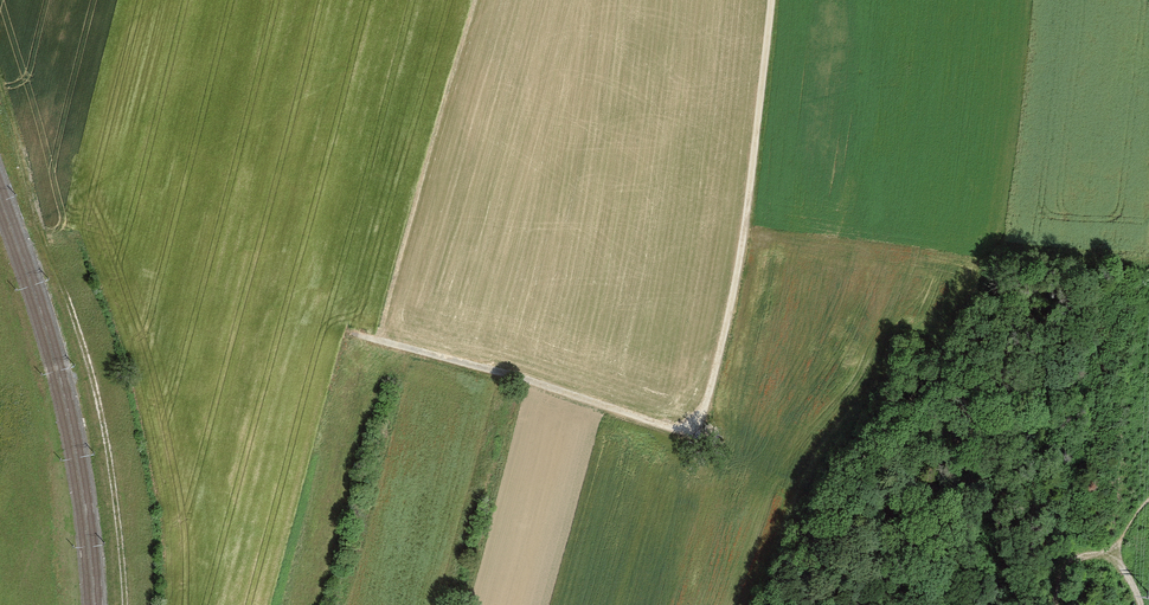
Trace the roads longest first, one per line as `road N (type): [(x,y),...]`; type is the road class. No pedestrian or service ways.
road 1 (track): [(771,0),(737,276),(698,421),(672,427),(352,332)]
road 2 (track): [(126,604),(96,394),(0,86)]
road 3 (track): [(1052,604),(1067,573),(1104,555),(1148,504)]

